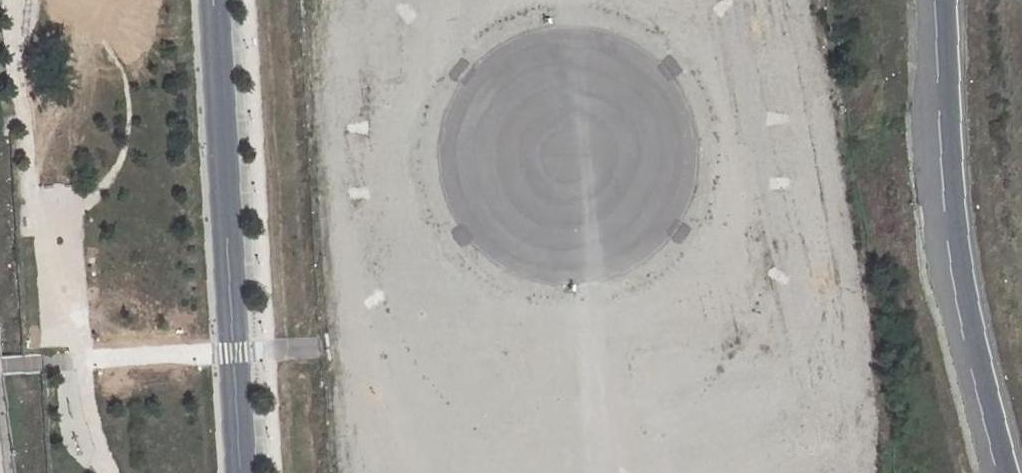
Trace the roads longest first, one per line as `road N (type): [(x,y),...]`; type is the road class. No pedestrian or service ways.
road 1 (trunk): [(945,0),(965,287),(1009,472)]
road 2 (residential): [(240,472),(213,0)]

